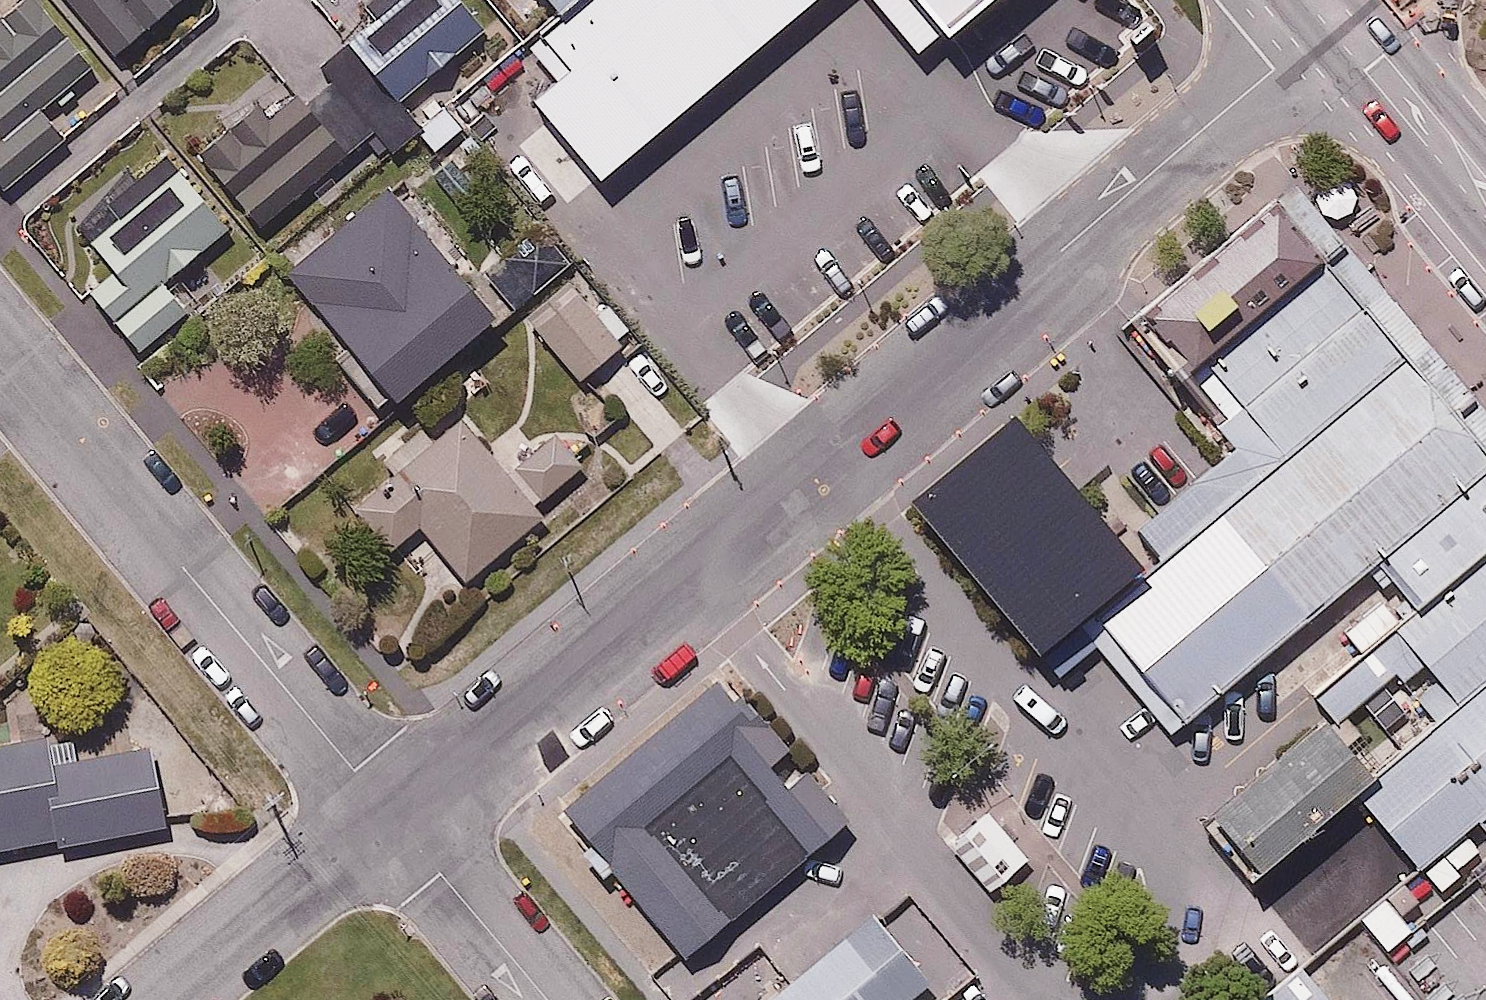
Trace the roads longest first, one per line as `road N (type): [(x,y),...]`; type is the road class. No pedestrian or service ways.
road 1 (residential): [(1334,17),(395,819)]
road 2 (residential): [(0,350),(395,819)]
road 3 (residential): [(395,819),(176,999)]
road 4 (primary): [(1485,200),(1334,17)]
road 5 (residential): [(395,819),(547,999)]

